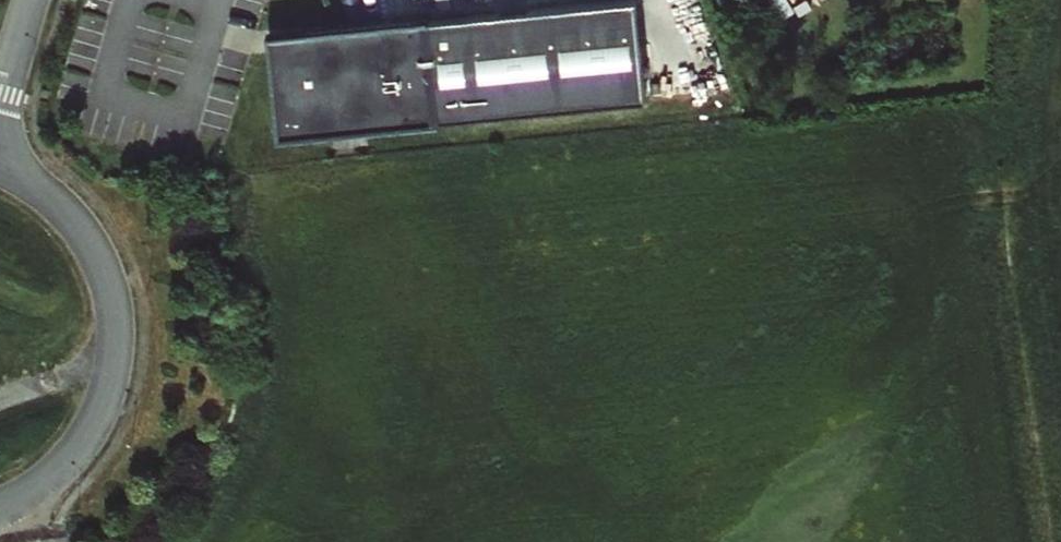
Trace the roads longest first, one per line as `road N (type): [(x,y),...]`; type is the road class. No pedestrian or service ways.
road 1 (residential): [(0,512),(39,492),(83,450),(111,397),(120,338),(110,278),(81,226),(37,185),(0,167)]

